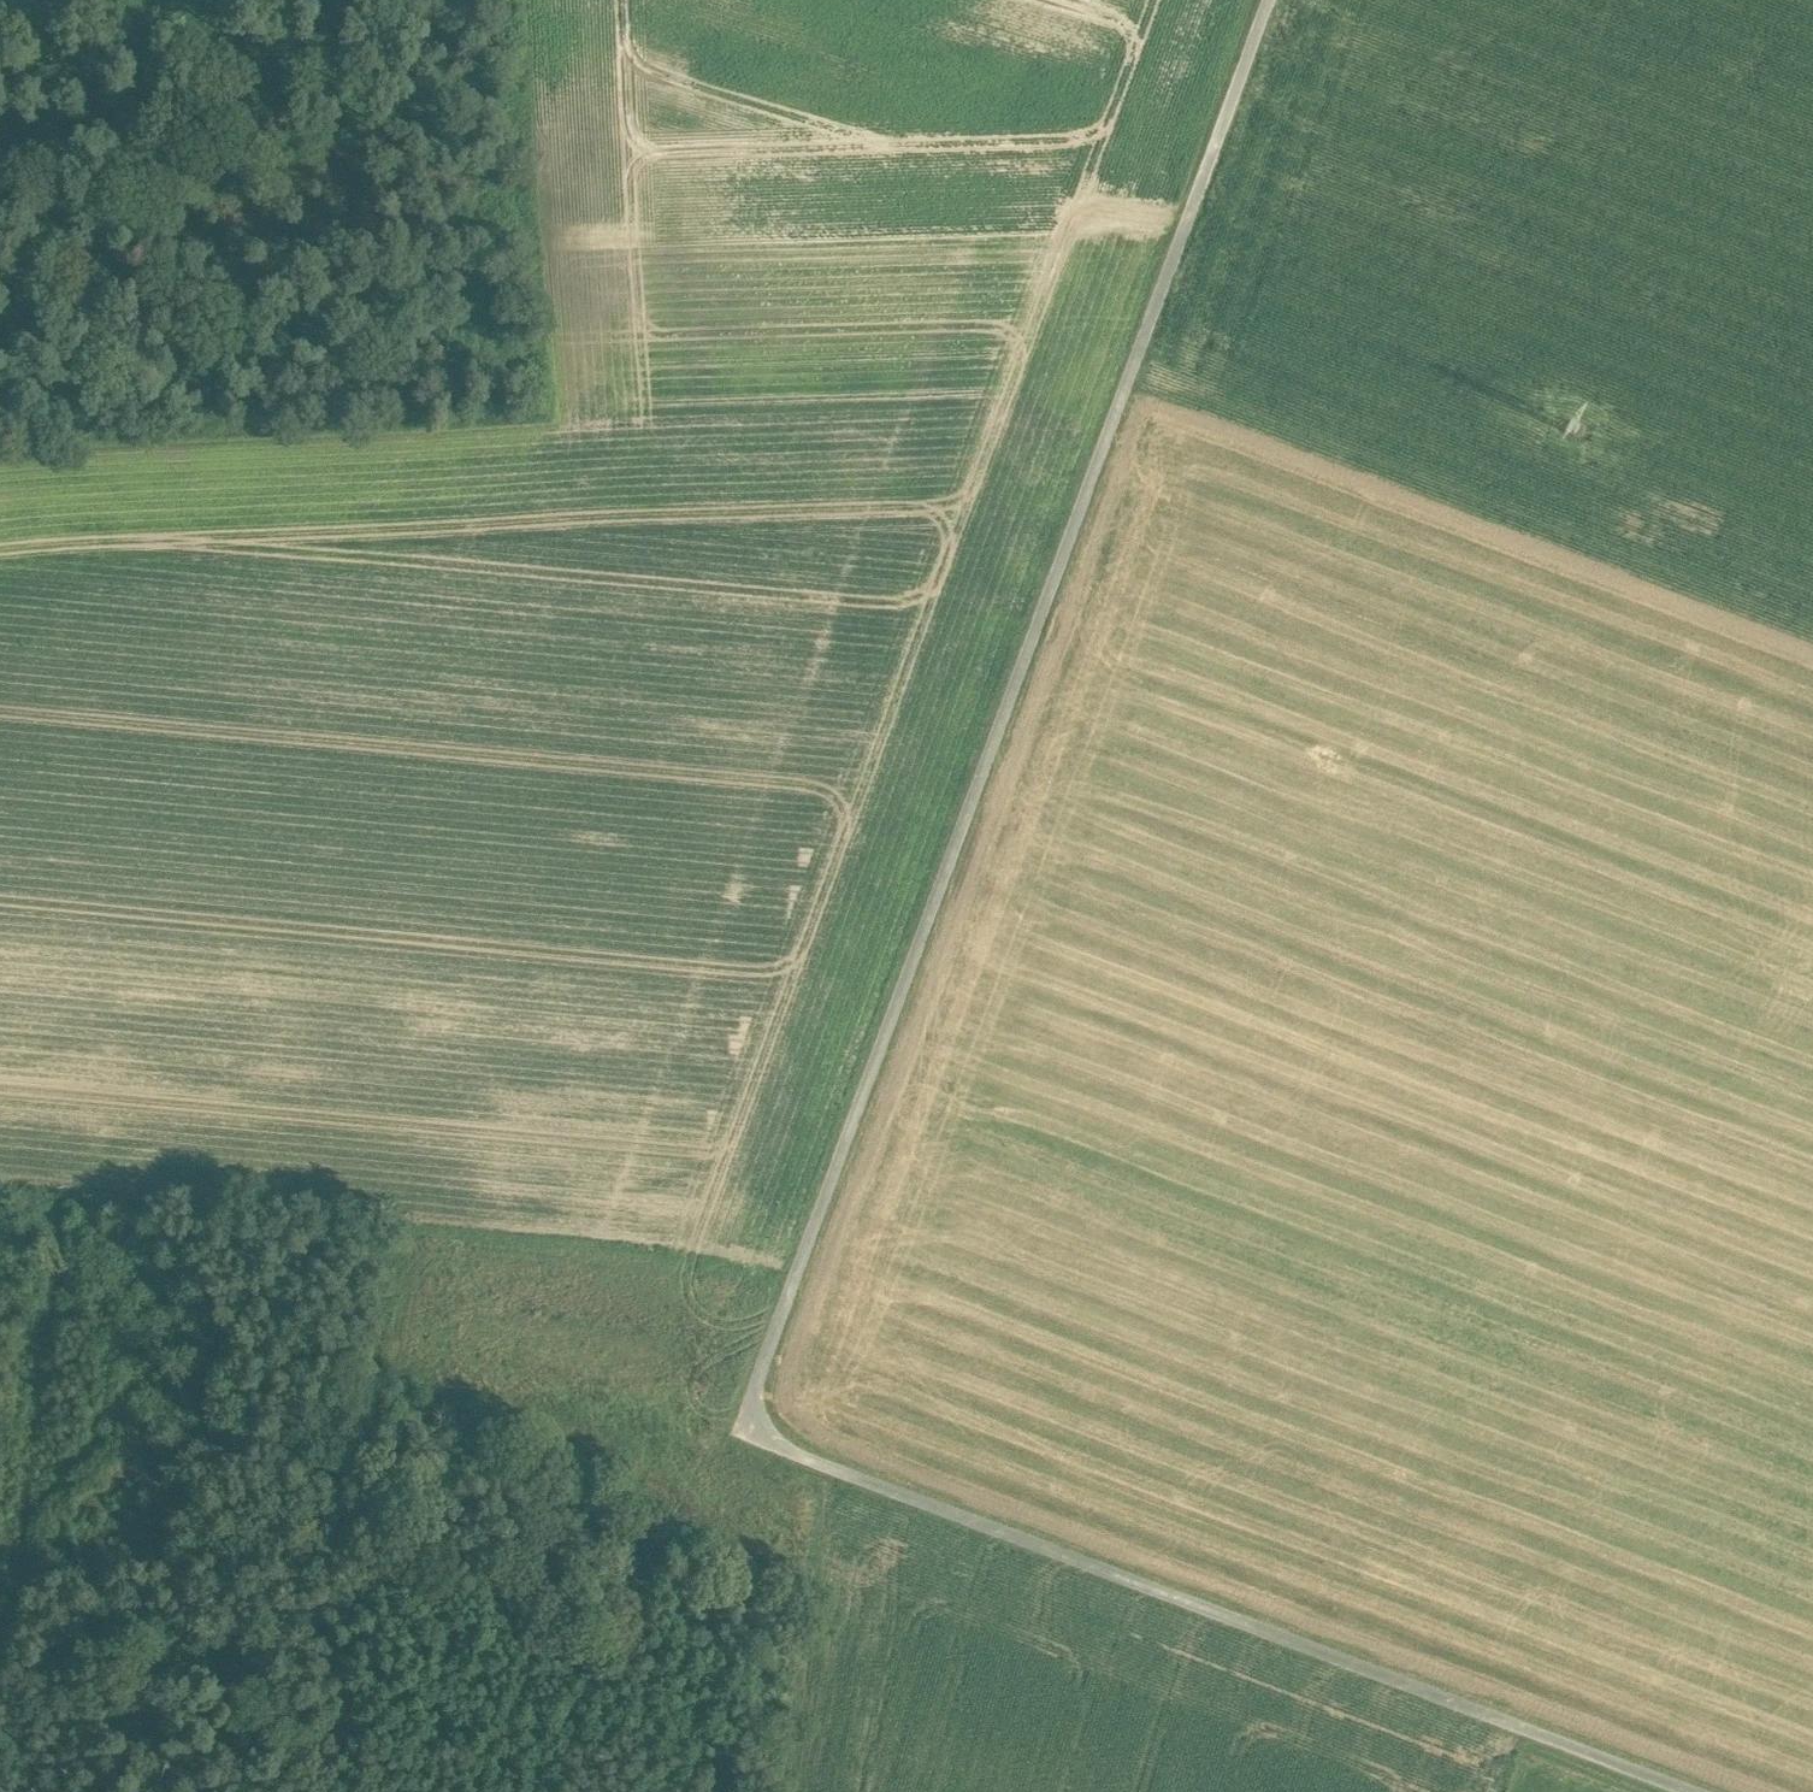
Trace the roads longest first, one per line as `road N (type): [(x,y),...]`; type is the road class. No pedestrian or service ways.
road 1 (unclassified): [(1270,0),(755,1386),(752,1426),(794,1452),(1694,1791)]

